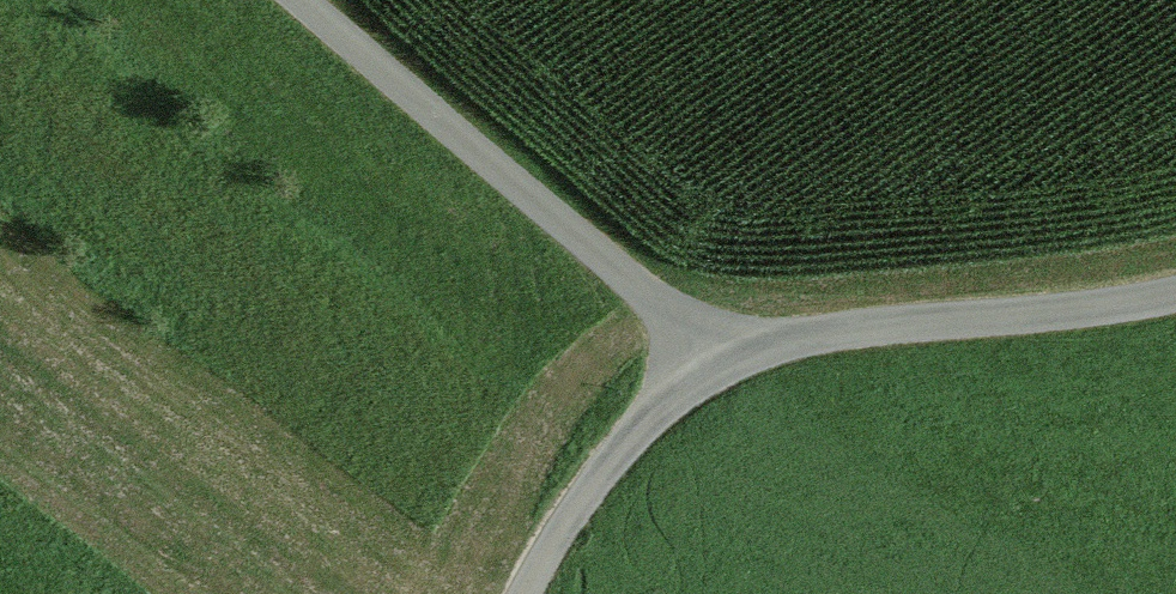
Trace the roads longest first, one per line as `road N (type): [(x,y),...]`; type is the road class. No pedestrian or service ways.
road 1 (unclassified): [(526,593),(621,448),(719,367),(812,332),(1175,301)]
road 2 (track): [(305,0),(719,367)]

